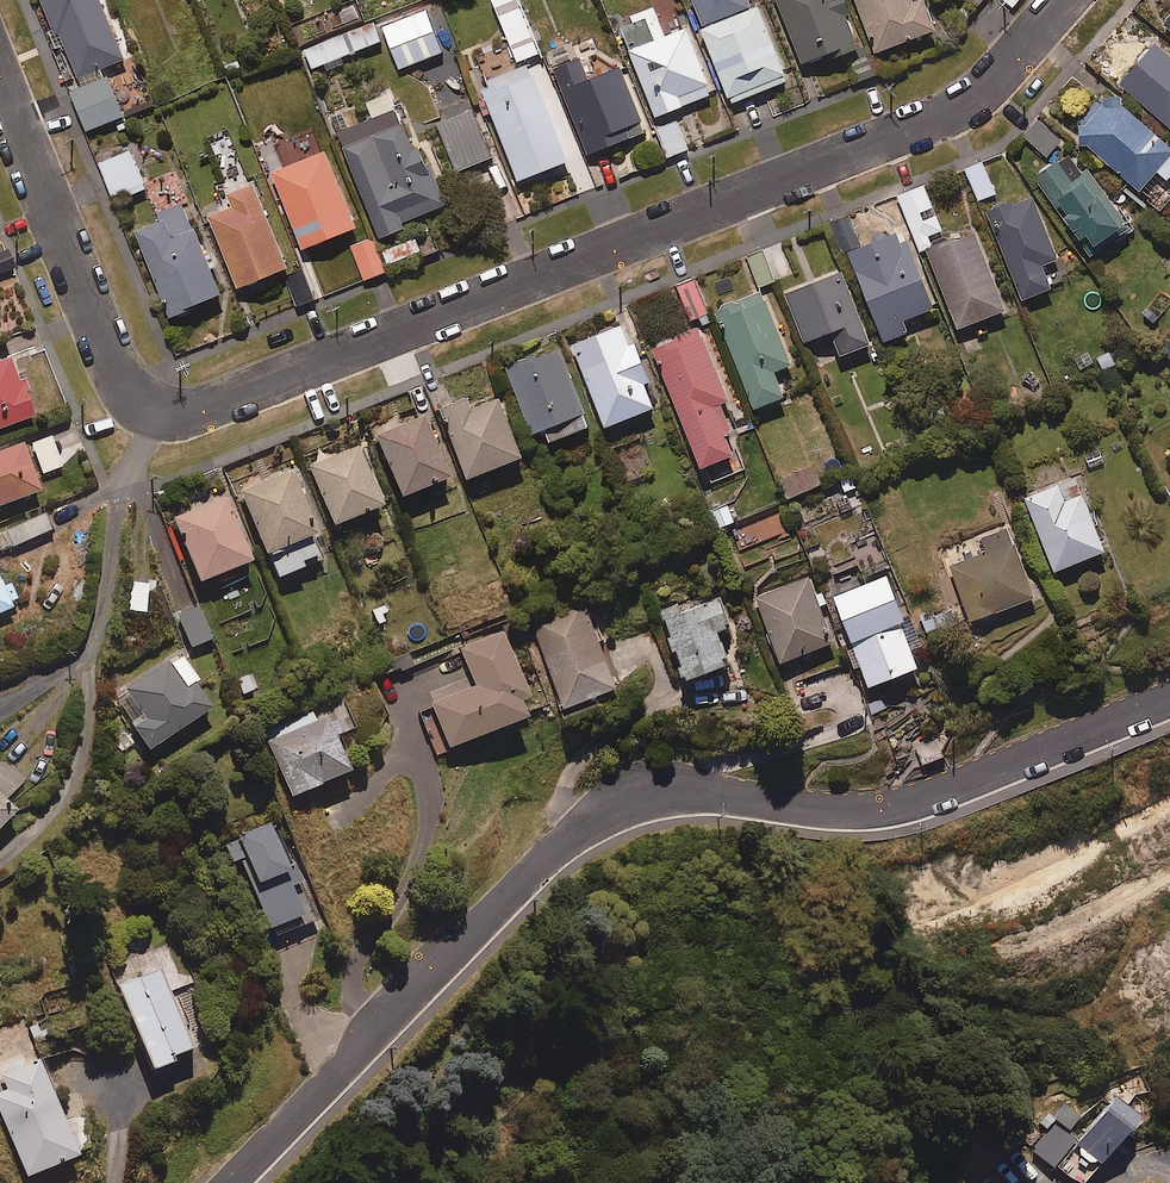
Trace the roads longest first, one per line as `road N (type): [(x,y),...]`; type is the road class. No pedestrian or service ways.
road 1 (residential): [(1061,0),(998,76),(937,118),(185,411),(160,411),(114,376),(0,89)]
road 2 (residential): [(1169,699),(940,793),(871,812),(695,792),(608,809),(545,858),(233,1182)]

